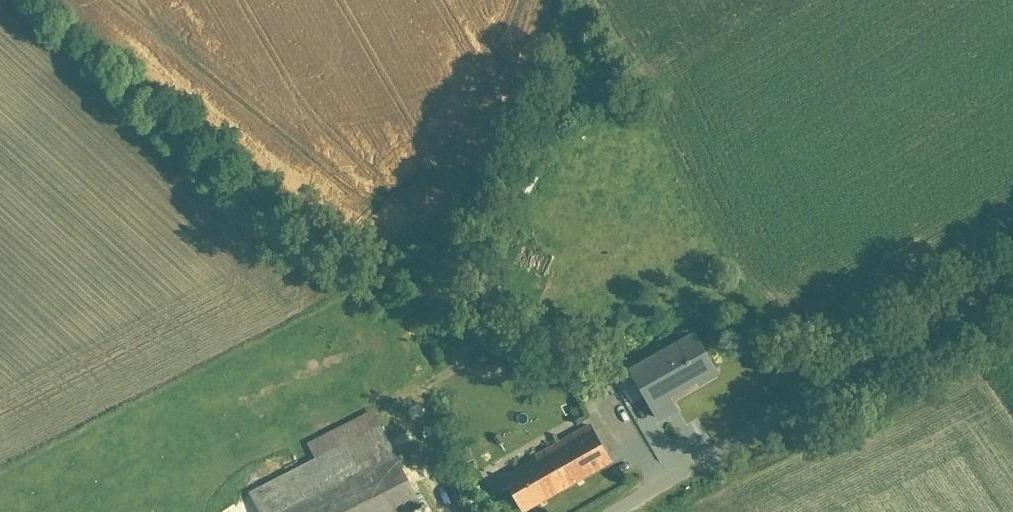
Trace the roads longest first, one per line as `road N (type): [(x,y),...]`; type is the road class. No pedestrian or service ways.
road 1 (residential): [(1012,265),(718,449),(595,511)]

